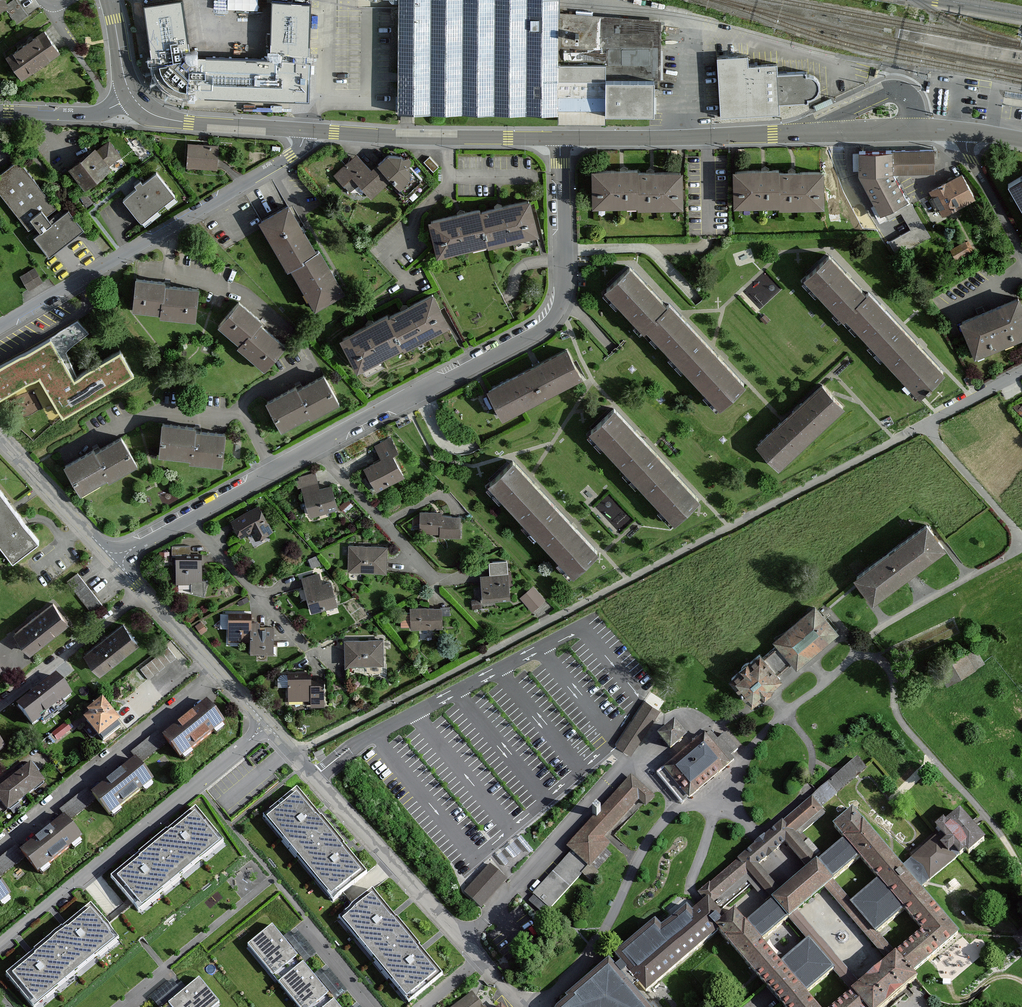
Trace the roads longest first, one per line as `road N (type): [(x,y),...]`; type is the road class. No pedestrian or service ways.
road 1 (residential): [(561,139),(565,284),(554,318),(317,448)]
road 2 (tertiary): [(561,139),(957,132)]
road 3 (residential): [(304,131),(291,155),(0,327)]
road 4 (residential): [(267,724),(0,943)]
road 5 (residential): [(267,724),(496,981)]
road 6 (residential): [(219,673),(0,847)]
road 7 (residential): [(1021,372),(923,423),(1021,536)]
road 8 (tertiary): [(304,131),(561,139)]
road 9 (residential): [(185,521),(318,660)]
road 10 (residential): [(144,592),(0,704)]
road 11 (tertiary): [(133,97),(152,117),(180,123),(304,131)]
road 12 (residential): [(317,448),(435,580)]
road 13 (residential): [(0,436),(113,558)]
road 14 (residential): [(317,448),(185,521)]
road 15 (residential): [(0,113),(101,112),(133,97)]
road 16 (residential): [(957,132),(1021,252)]

